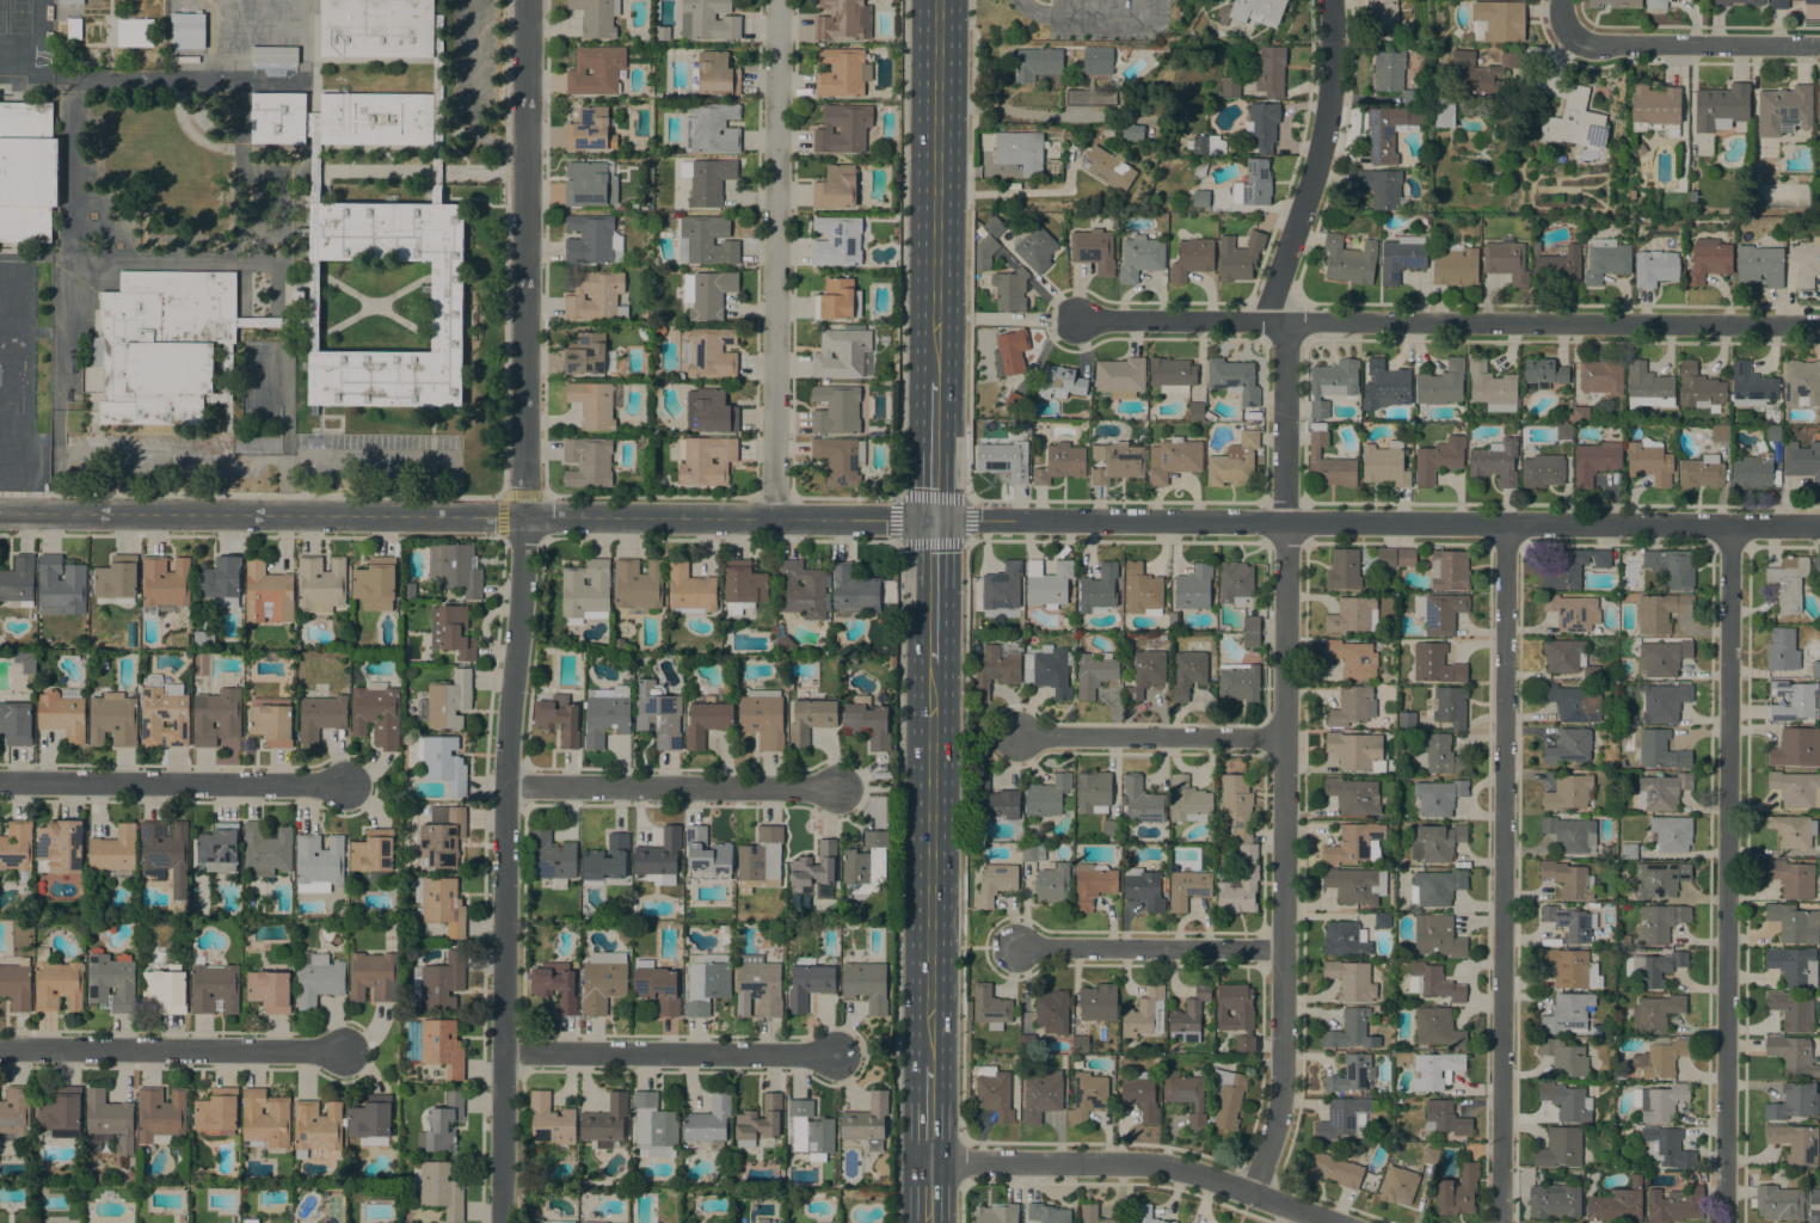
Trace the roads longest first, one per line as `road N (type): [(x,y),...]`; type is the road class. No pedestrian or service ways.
road 1 (residential): [(506,1222),(526,0)]
road 2 (tertiary): [(1819,526),(933,518)]
road 3 (residential): [(1249,1192),(1283,1083),(1286,319)]
road 4 (tertiary): [(933,518),(56,514)]
road 5 (residential): [(1819,326),(1077,319)]
road 6 (residential): [(1499,1222),(1506,523)]
road 7 (residential): [(1726,1222),(1729,524)]
road 8 (residential): [(773,516),(777,0)]
road 9 (residential): [(1335,1222),(1174,1166),(930,1162)]
road 10 (primary): [(931,664),(929,1067)]
road 11 (primary): [(937,0),(935,382)]
road 12 (residential): [(0,1049),(346,1050)]
road 13 (residential): [(0,780),(342,786)]
road 14 (residential): [(1269,319),(1330,128),(1334,0)]
road 15 (residential): [(506,1051),(834,1056)]
road 16 (residential): [(509,786),(837,788)]
road 17 (residential): [(1285,948),(1021,948)]
road 18 (residential): [(1284,738),(1022,738)]
road 19 (residential): [(1819,47),(1582,47),(1569,37)]
road 20 (primary): [(933,518),(931,664)]
road 21 (primary): [(935,382),(933,518)]

